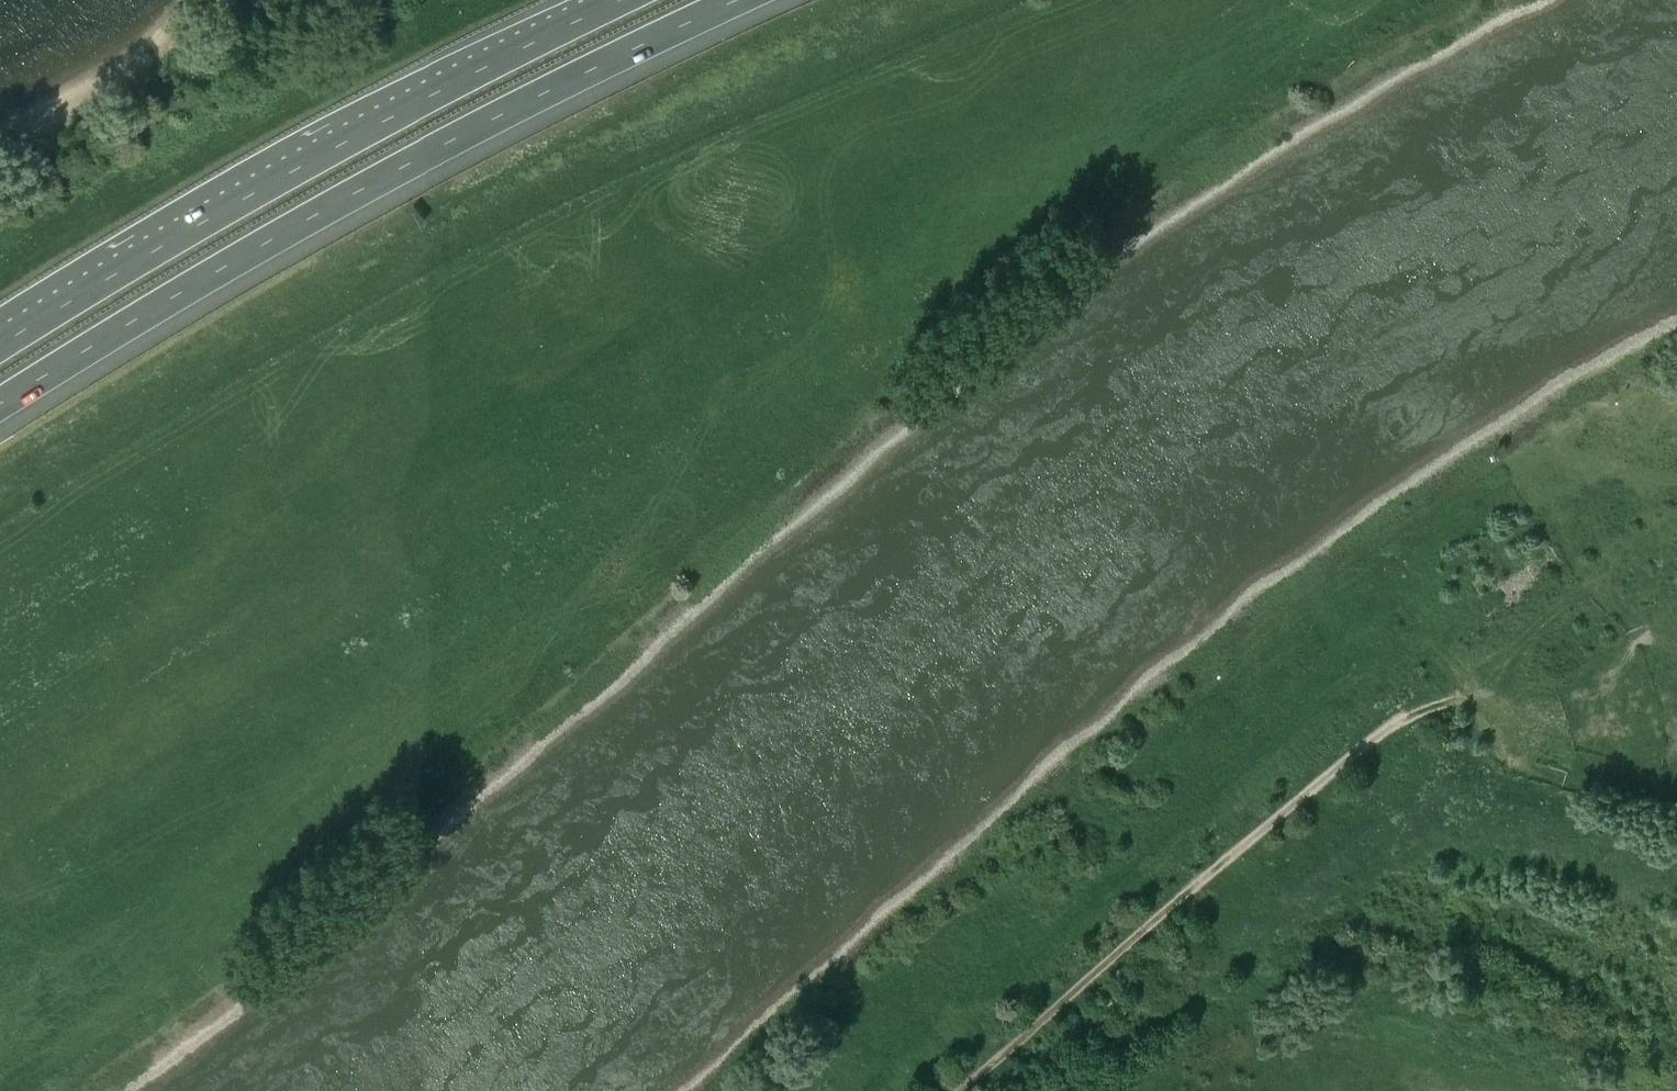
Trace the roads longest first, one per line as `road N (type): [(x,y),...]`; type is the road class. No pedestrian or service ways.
road 1 (motorway): [(0,405),(232,266),(627,54),(747,0)]
road 2 (motorway): [(622,0),(211,212),(0,344)]
road 3 (track): [(961,1090),(1215,867),(1410,715)]

